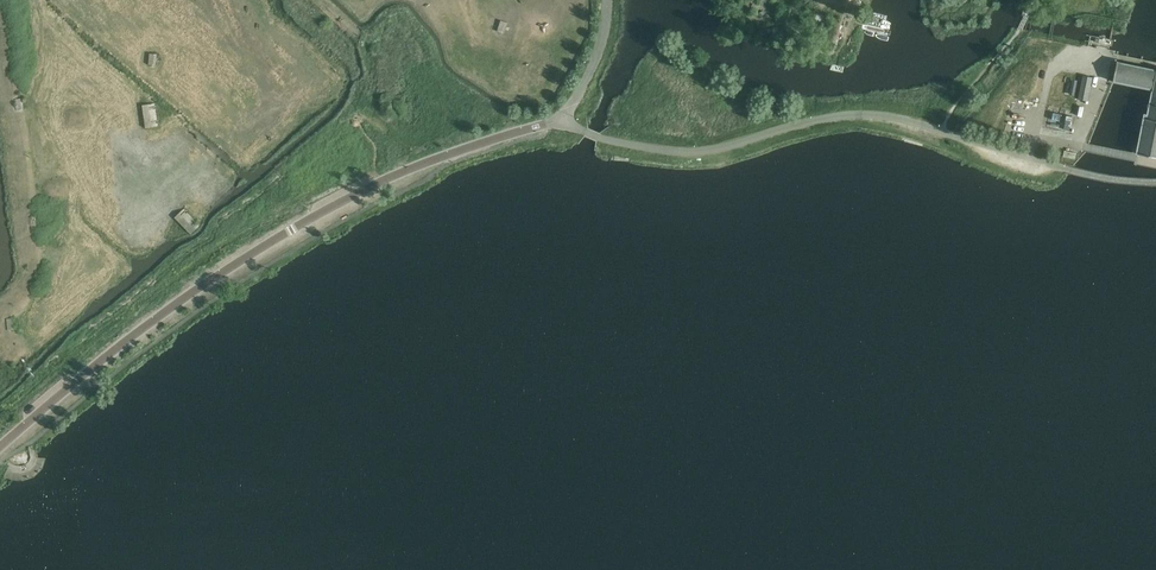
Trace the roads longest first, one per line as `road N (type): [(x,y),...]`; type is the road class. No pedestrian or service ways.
road 1 (tertiary): [(561,119),(407,170),(278,238),(136,334),(0,450)]
road 2 (unclassified): [(1155,182),(1092,176),(878,118),(815,119),(722,149),(683,152),(598,137),(561,119)]
road 3 (tertiary): [(561,119),(593,69),(605,0)]

